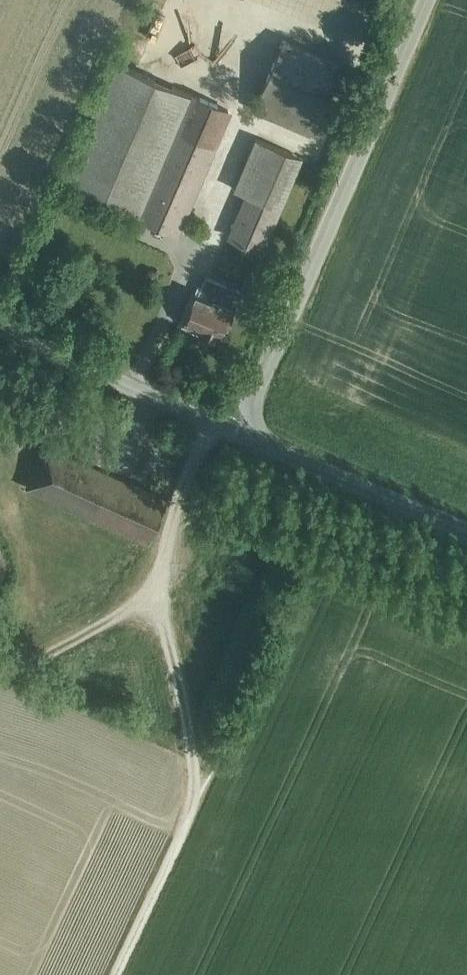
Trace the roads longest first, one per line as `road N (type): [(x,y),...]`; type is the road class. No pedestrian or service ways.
road 1 (unclassified): [(240,434),(427,0)]
road 2 (track): [(213,423),(148,591),(42,659),(0,668)]
road 3 (unclassified): [(240,434),(0,329)]
road 4 (unclassified): [(466,532),(240,434)]
road 5 (track): [(160,573),(197,786)]
road 6 (track): [(197,786),(115,974)]

